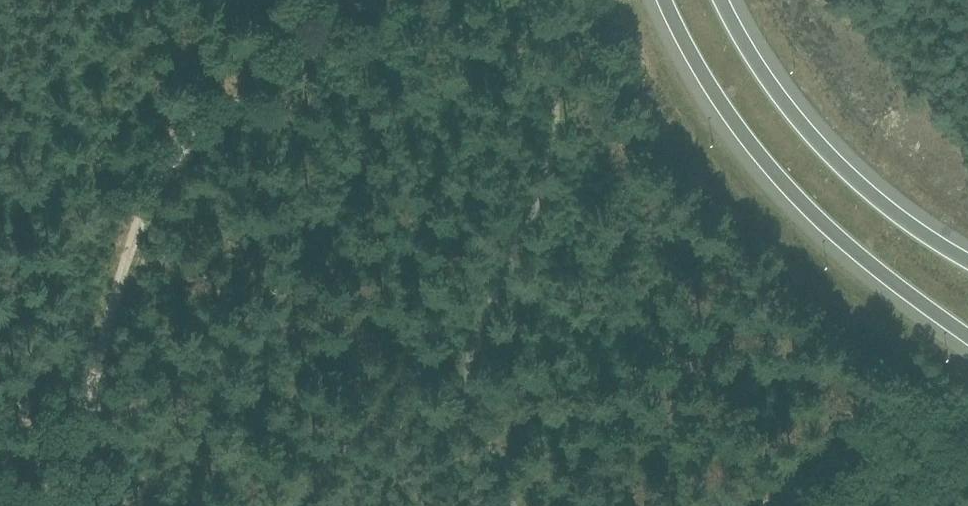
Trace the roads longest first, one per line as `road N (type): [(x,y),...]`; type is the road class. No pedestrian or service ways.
road 1 (track): [(405,0),(313,45),(163,170),(91,406),(83,505)]
road 2 (motorway): [(666,0),(710,84),(773,171),(856,251),(967,335)]
road 3 (motorway): [(967,260),(846,170),(763,72),(721,0)]

